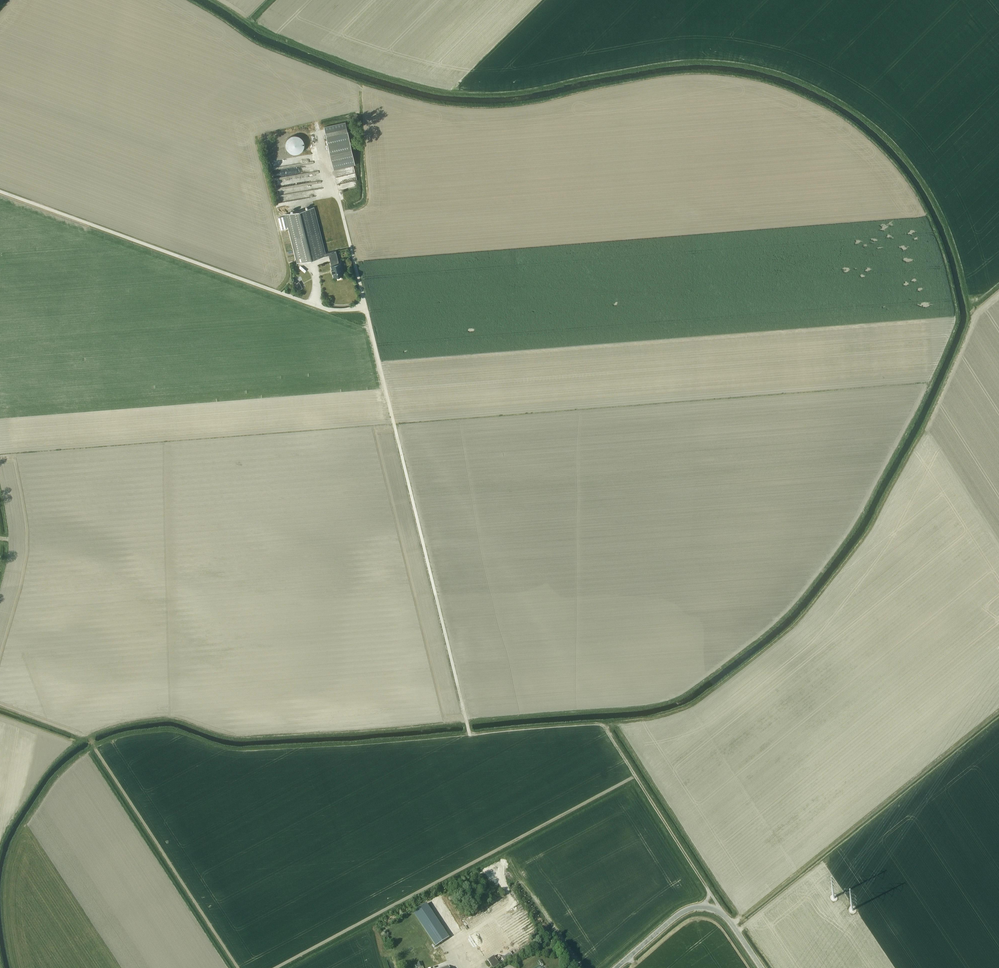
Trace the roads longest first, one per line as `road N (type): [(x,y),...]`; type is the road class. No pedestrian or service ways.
road 1 (track): [(723,914),(603,727)]
road 2 (tertiary): [(761,967),(723,914),(701,907),(682,912),(616,967)]
road 3 (track): [(603,727),(469,733)]

